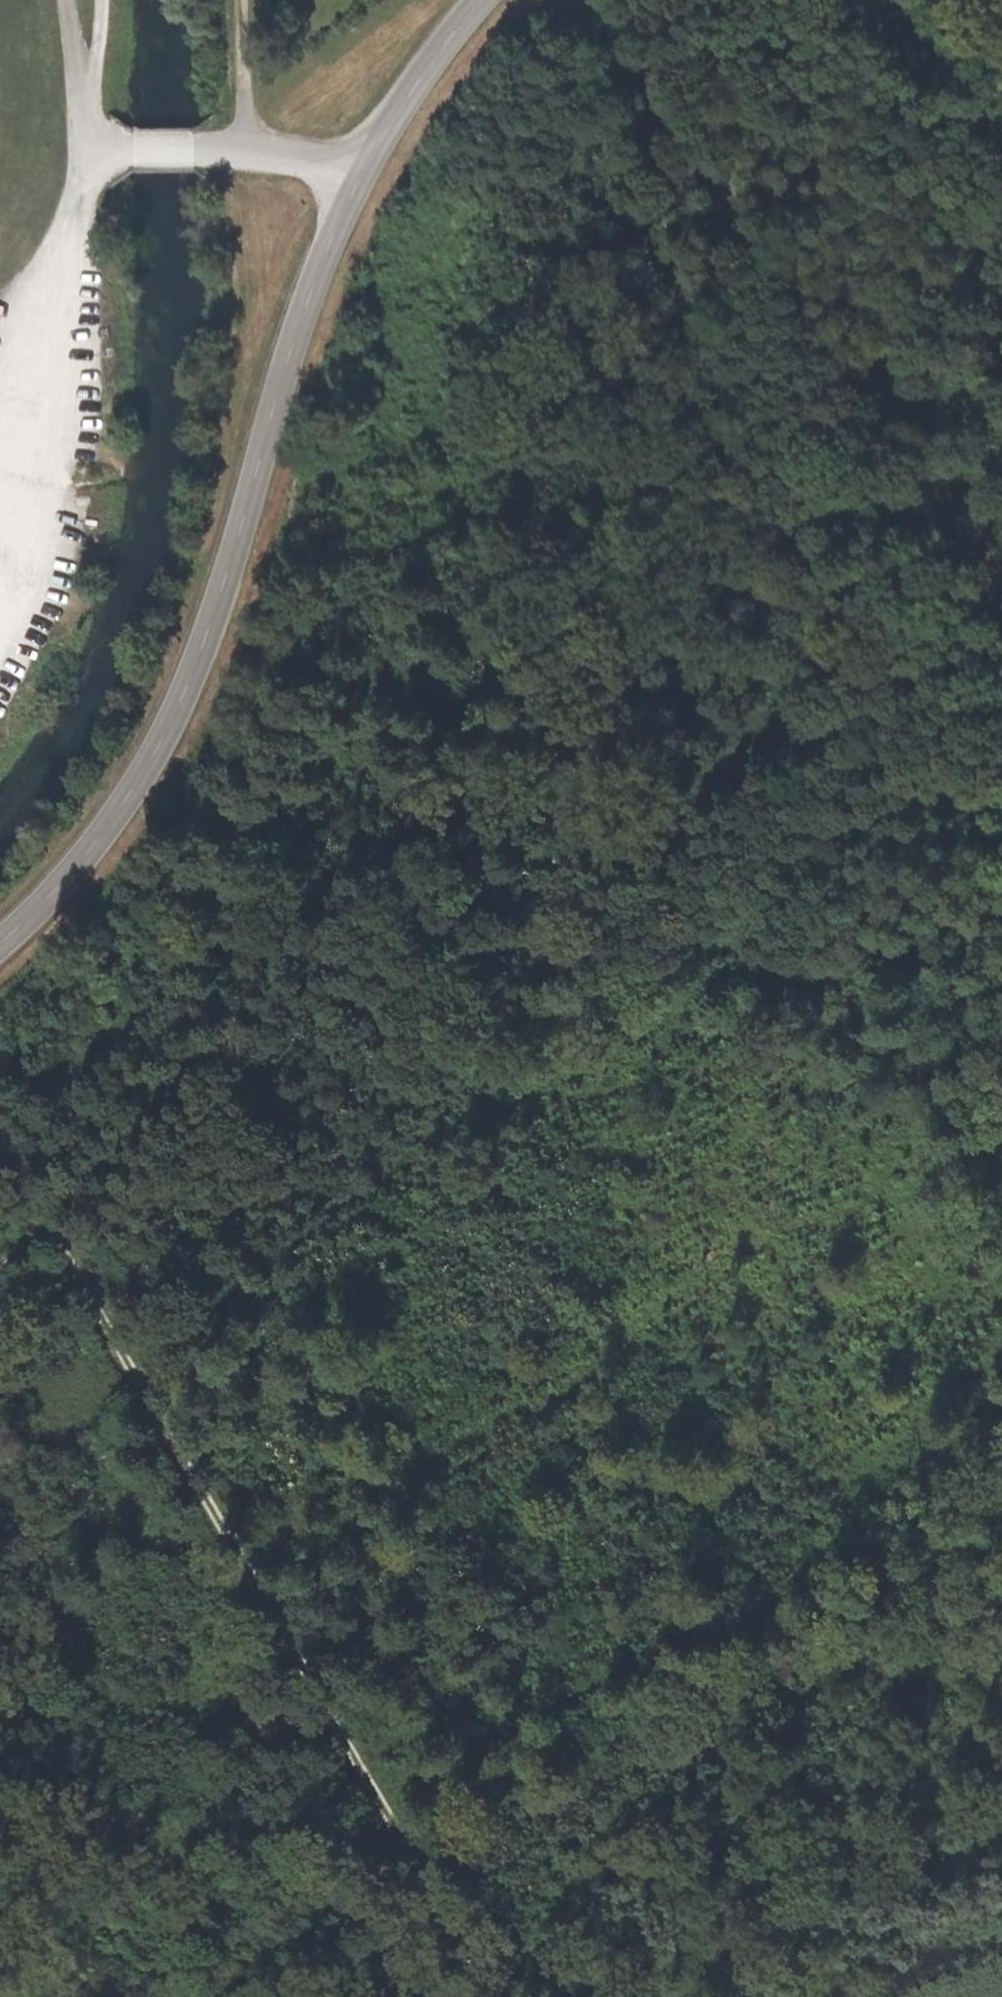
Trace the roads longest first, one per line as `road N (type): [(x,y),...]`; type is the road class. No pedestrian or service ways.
road 1 (track): [(493,1996),(0,1139)]
road 2 (tertiary): [(359,179),(315,293),(212,634),(169,734),(63,881),(0,945)]
road 3 (track): [(599,0),(1001,571)]
road 4 (track): [(0,560),(87,178),(134,156)]
road 5 (unclassified): [(134,156),(245,149),(359,179)]
road 6 (tertiary): [(481,0),(407,94),(359,179)]
road 7 (track): [(242,0),(245,149)]

